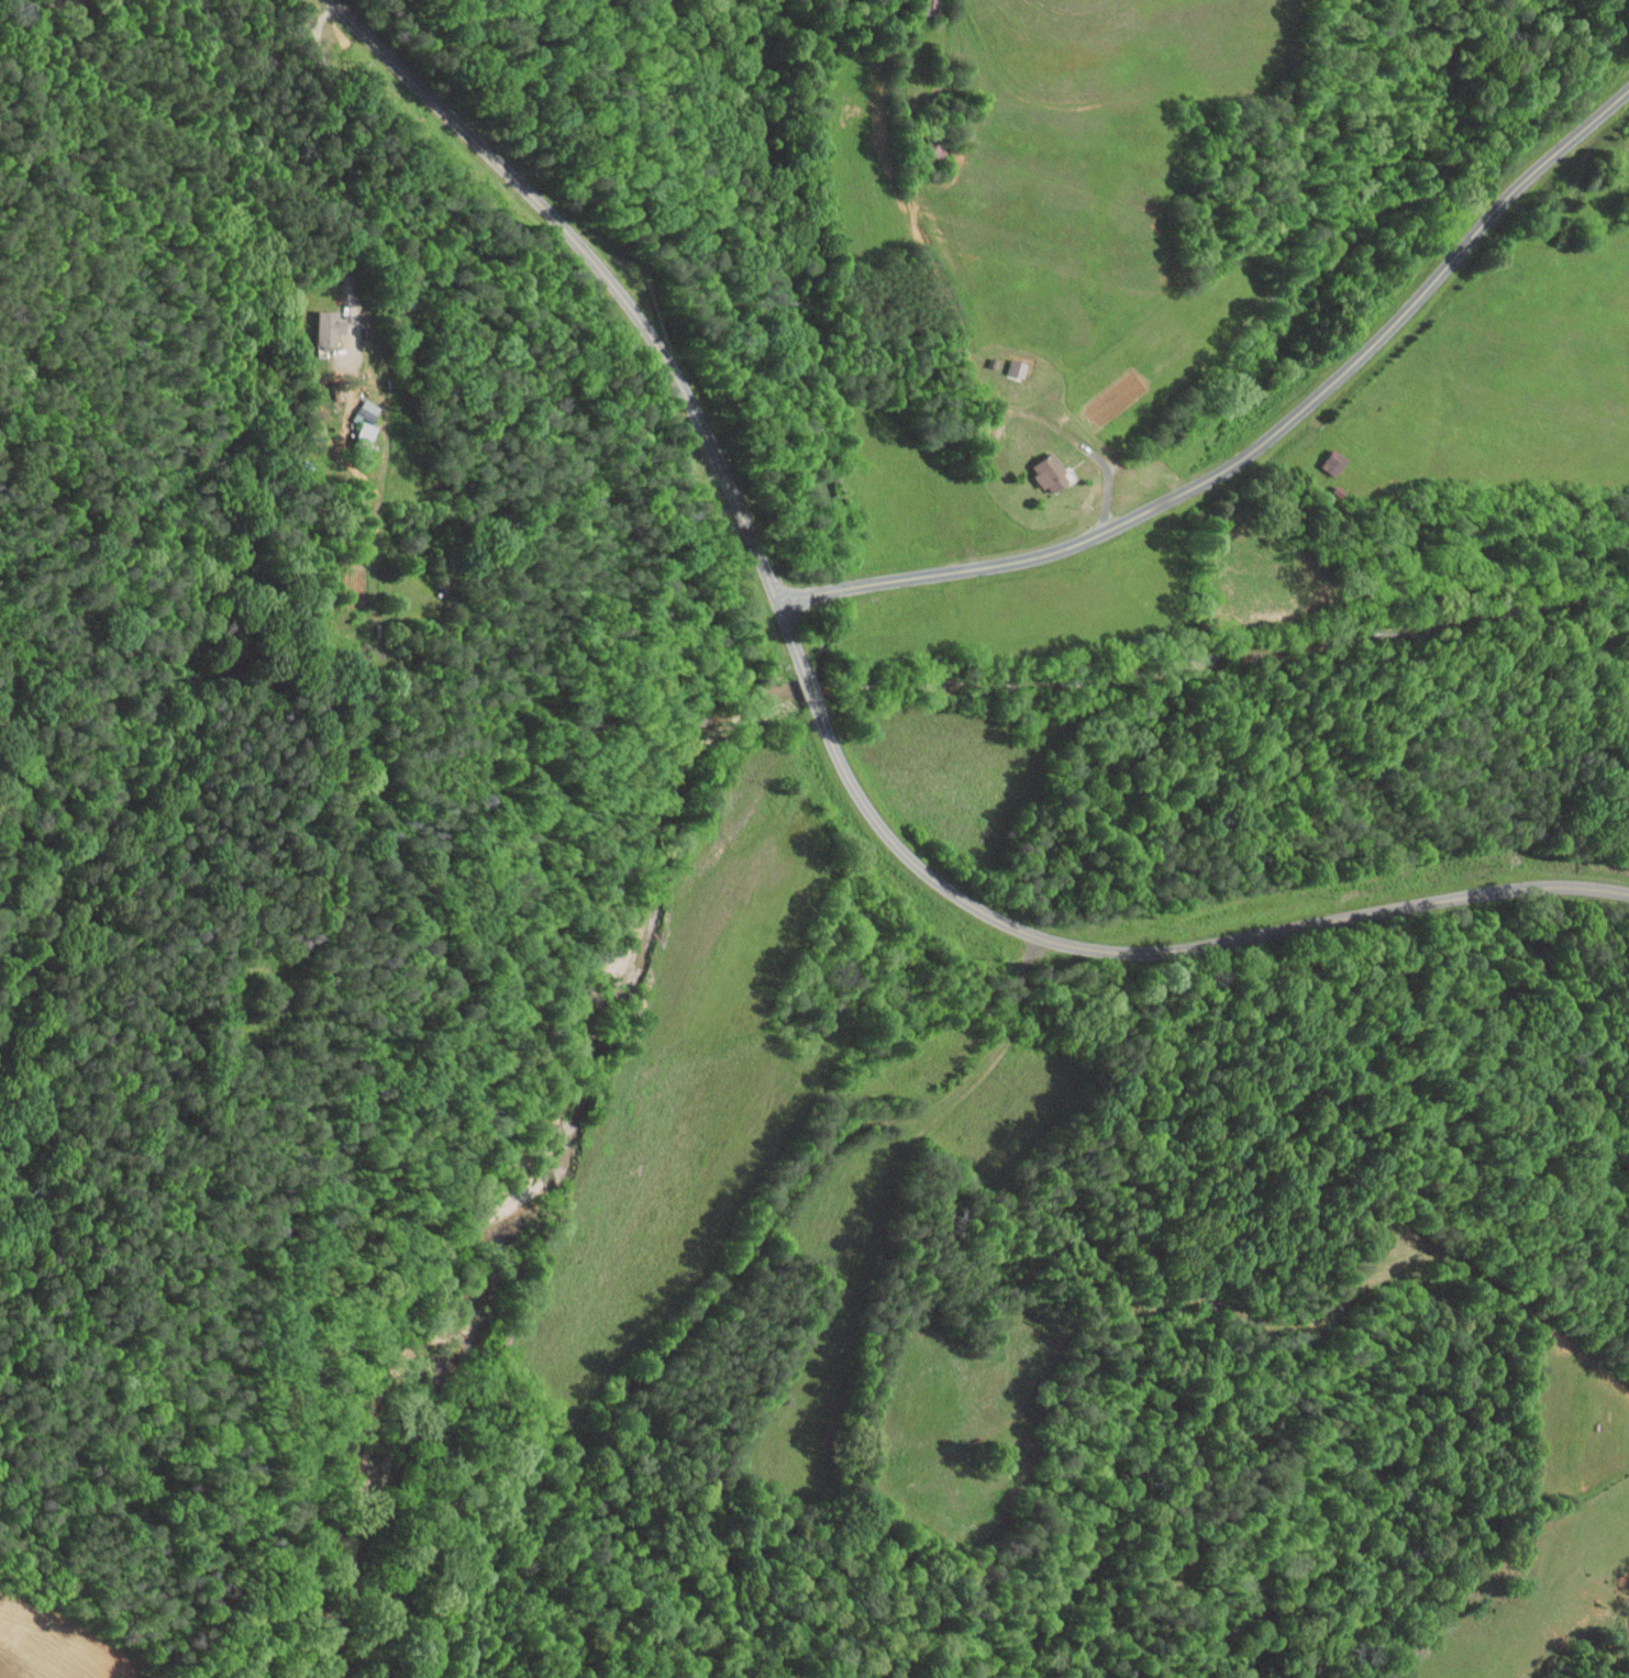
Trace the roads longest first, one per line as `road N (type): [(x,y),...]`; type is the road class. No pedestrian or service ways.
road 1 (residential): [(776,600),(1077,545),(1243,460),(1401,323),(1509,200),(1628,95)]
road 2 (residential): [(817,703),(852,784),(888,837),(975,907),(1067,945),(1181,949),(1516,888),(1628,894)]
road 3 (residential): [(331,0),(554,219),(638,320),(727,479),(804,669)]

